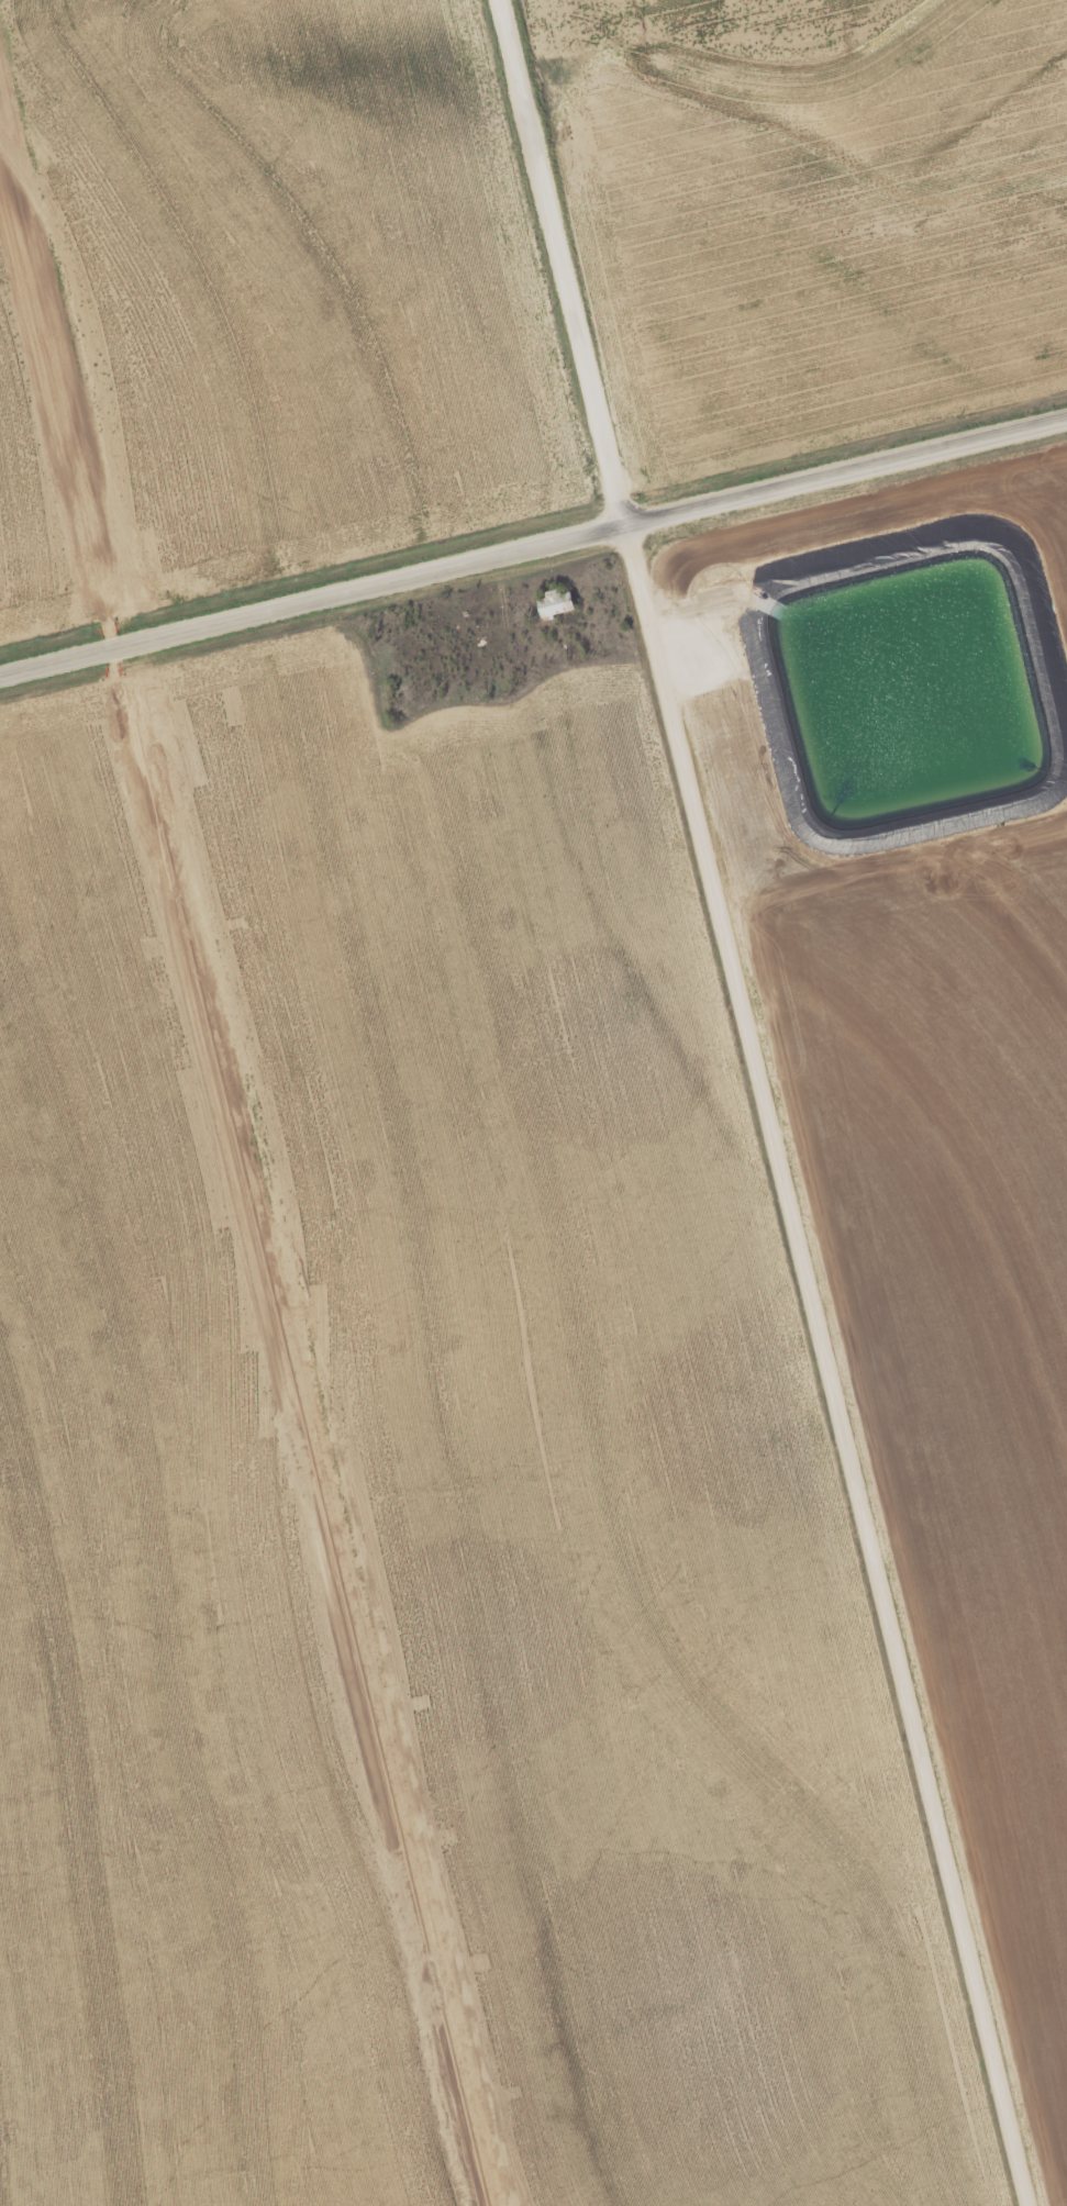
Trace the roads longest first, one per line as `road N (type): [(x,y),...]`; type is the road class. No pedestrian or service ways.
road 1 (residential): [(1033,2205),(505,0)]
road 2 (secondary): [(1066,416),(0,675)]

